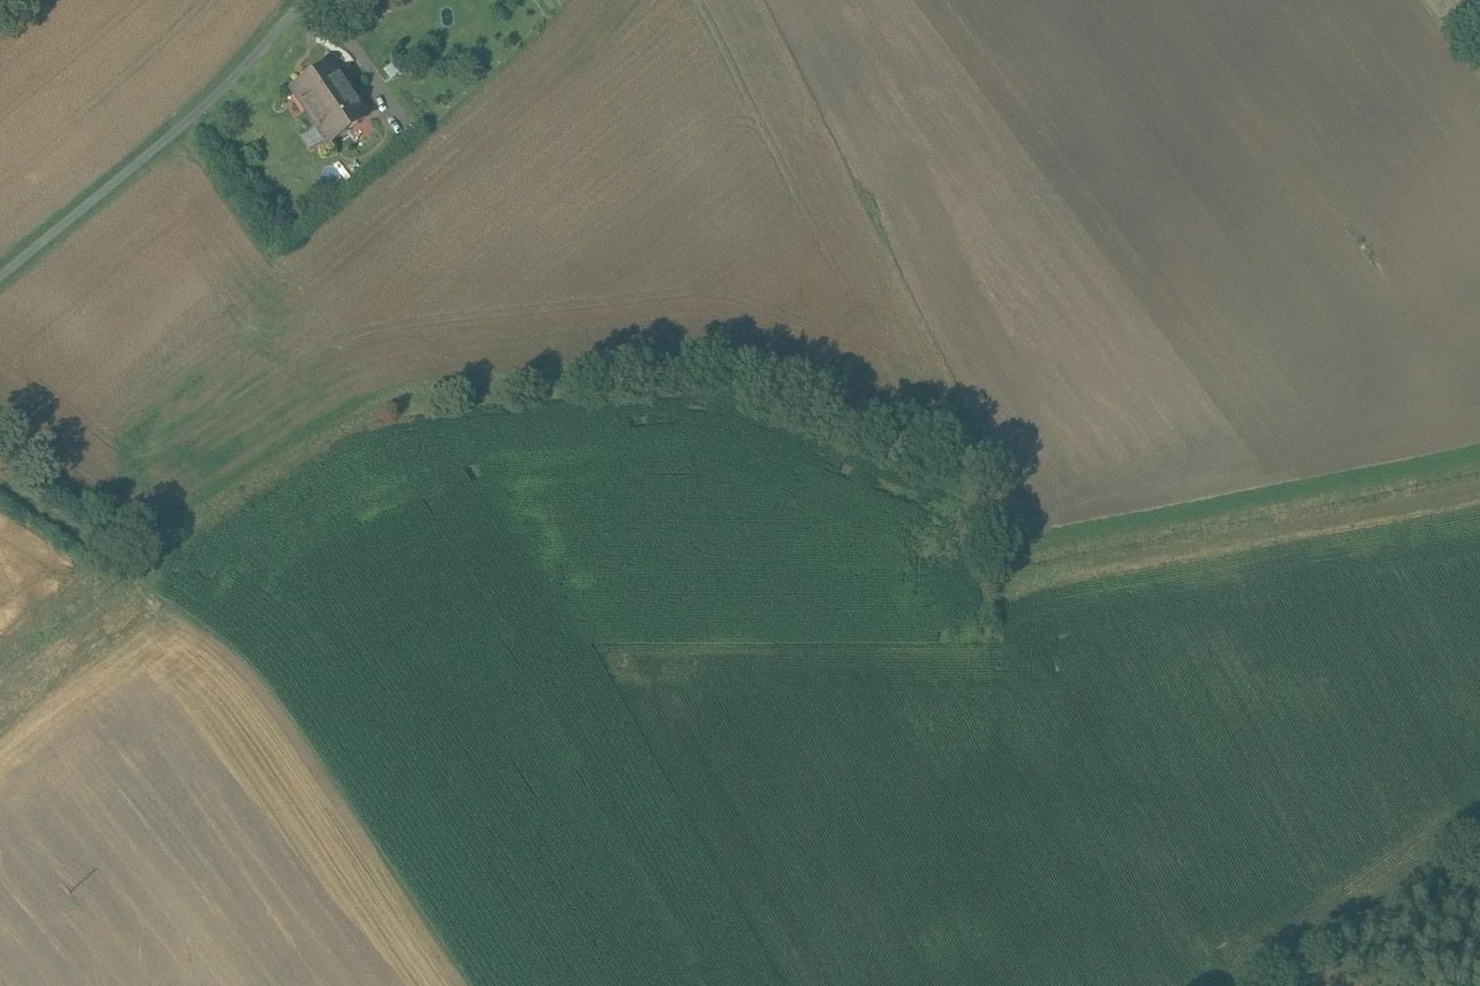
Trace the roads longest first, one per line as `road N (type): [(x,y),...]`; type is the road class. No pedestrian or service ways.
road 1 (track): [(114,556),(0,477)]

